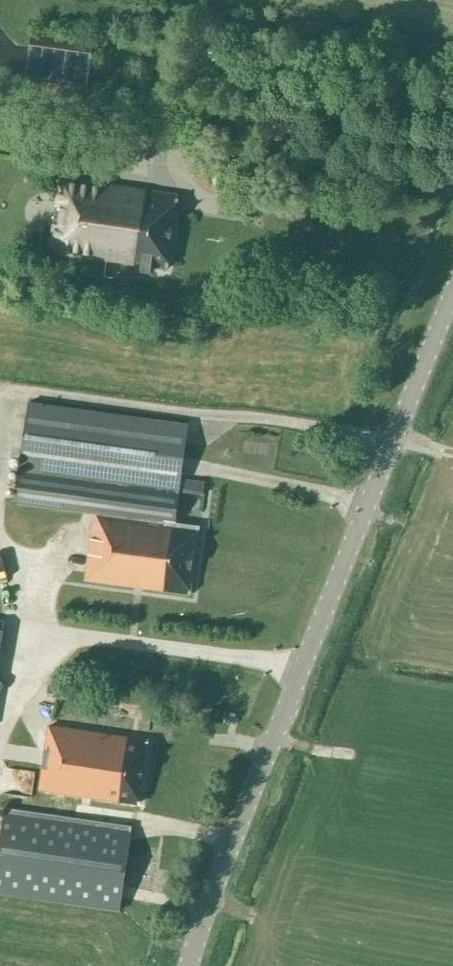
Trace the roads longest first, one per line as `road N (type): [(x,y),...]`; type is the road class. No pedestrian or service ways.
road 1 (tertiary): [(190,965),(452,303)]

